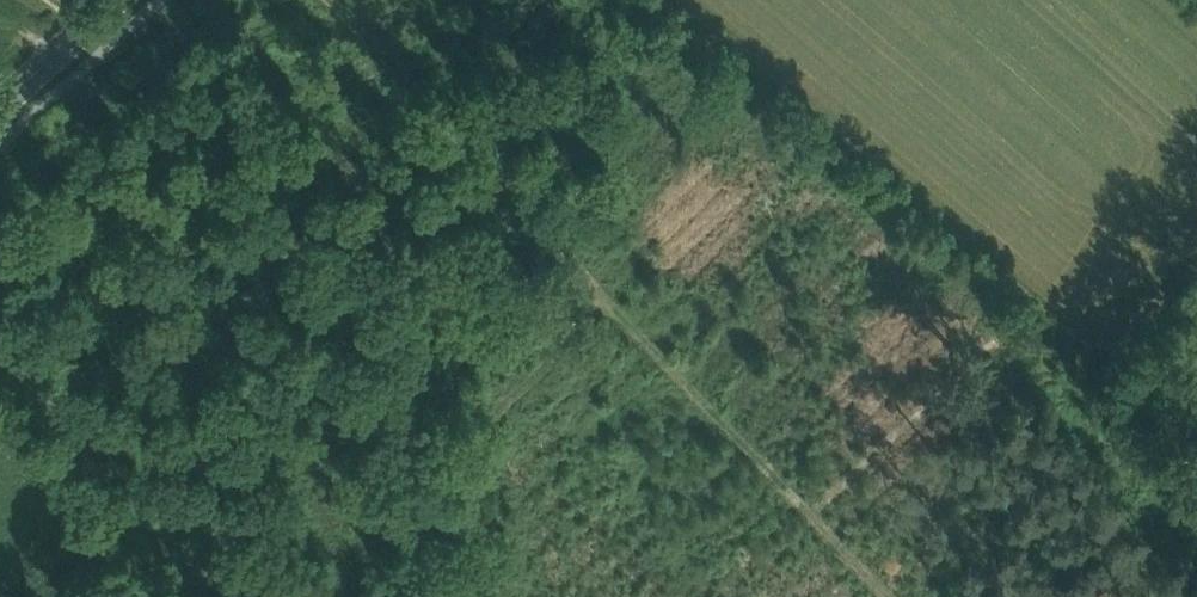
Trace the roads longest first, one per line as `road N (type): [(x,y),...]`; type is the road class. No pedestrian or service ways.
road 1 (tertiary): [(94,0),(0,88)]

